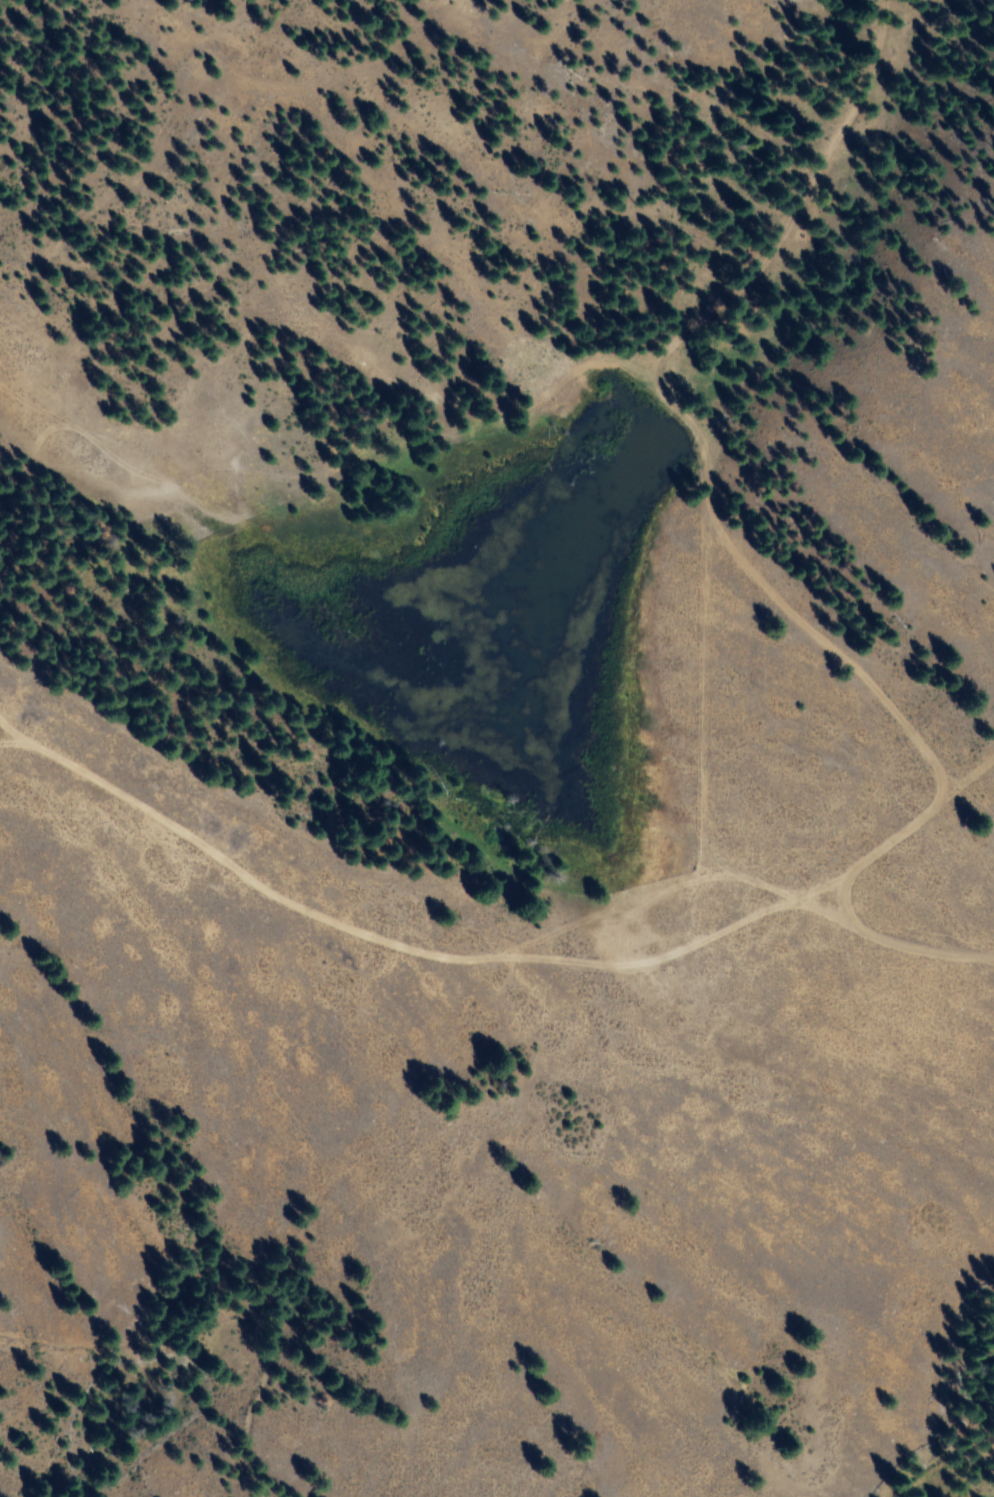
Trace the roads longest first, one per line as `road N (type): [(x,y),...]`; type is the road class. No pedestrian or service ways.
road 1 (residential): [(993,940),(954,942),(822,900),(539,749)]

